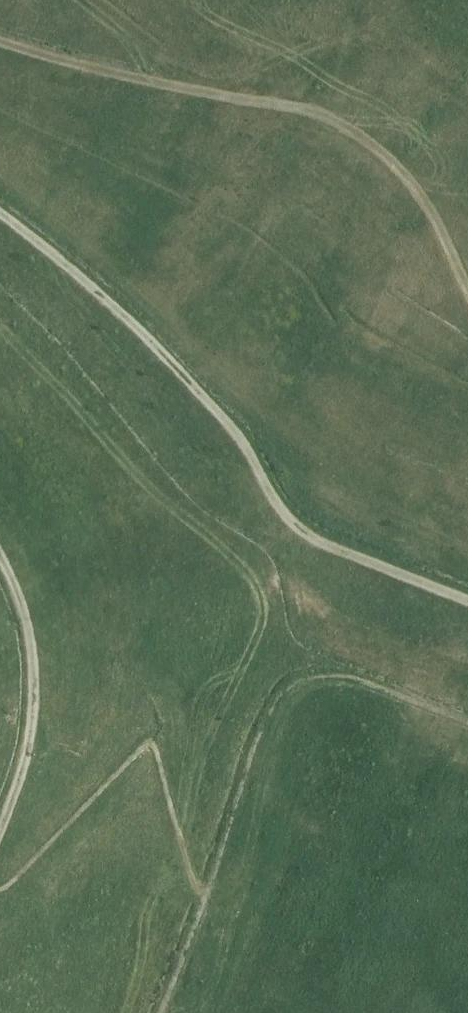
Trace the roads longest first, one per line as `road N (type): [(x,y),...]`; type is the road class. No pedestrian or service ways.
road 1 (track): [(467,601),(297,525),(243,434),(126,311),(0,213)]
road 2 (track): [(0,38),(354,127),(429,200),(467,285)]
road 3 (track): [(467,724),(353,675),(311,678),(279,697),(147,1012)]
road 4 (track): [(0,829),(40,691),(17,576),(0,551)]

